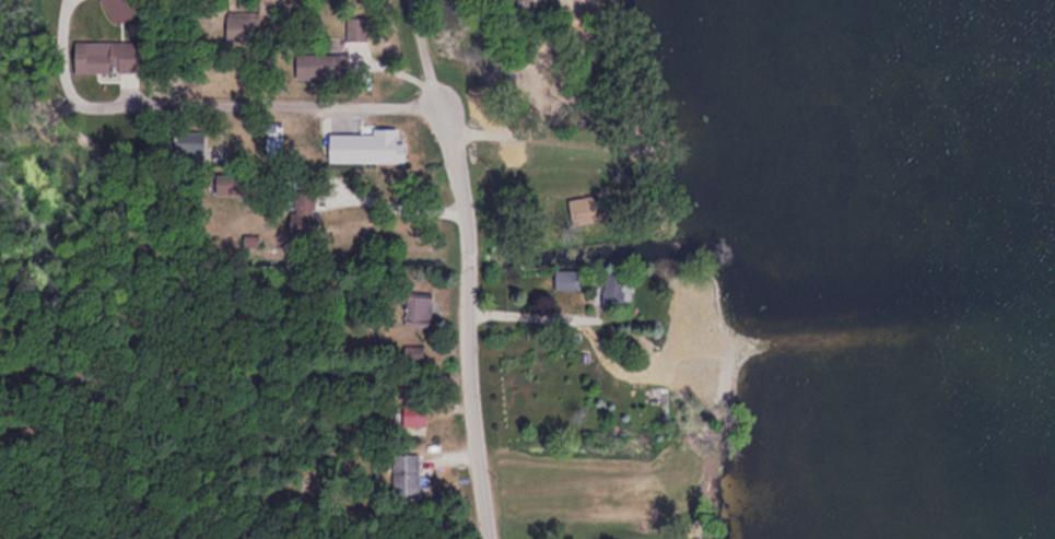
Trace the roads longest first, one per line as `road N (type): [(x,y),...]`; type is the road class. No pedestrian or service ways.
road 1 (residential): [(489,538),(469,366),(459,164),(410,0)]
road 2 (residential): [(0,107),(402,108),(439,99)]

